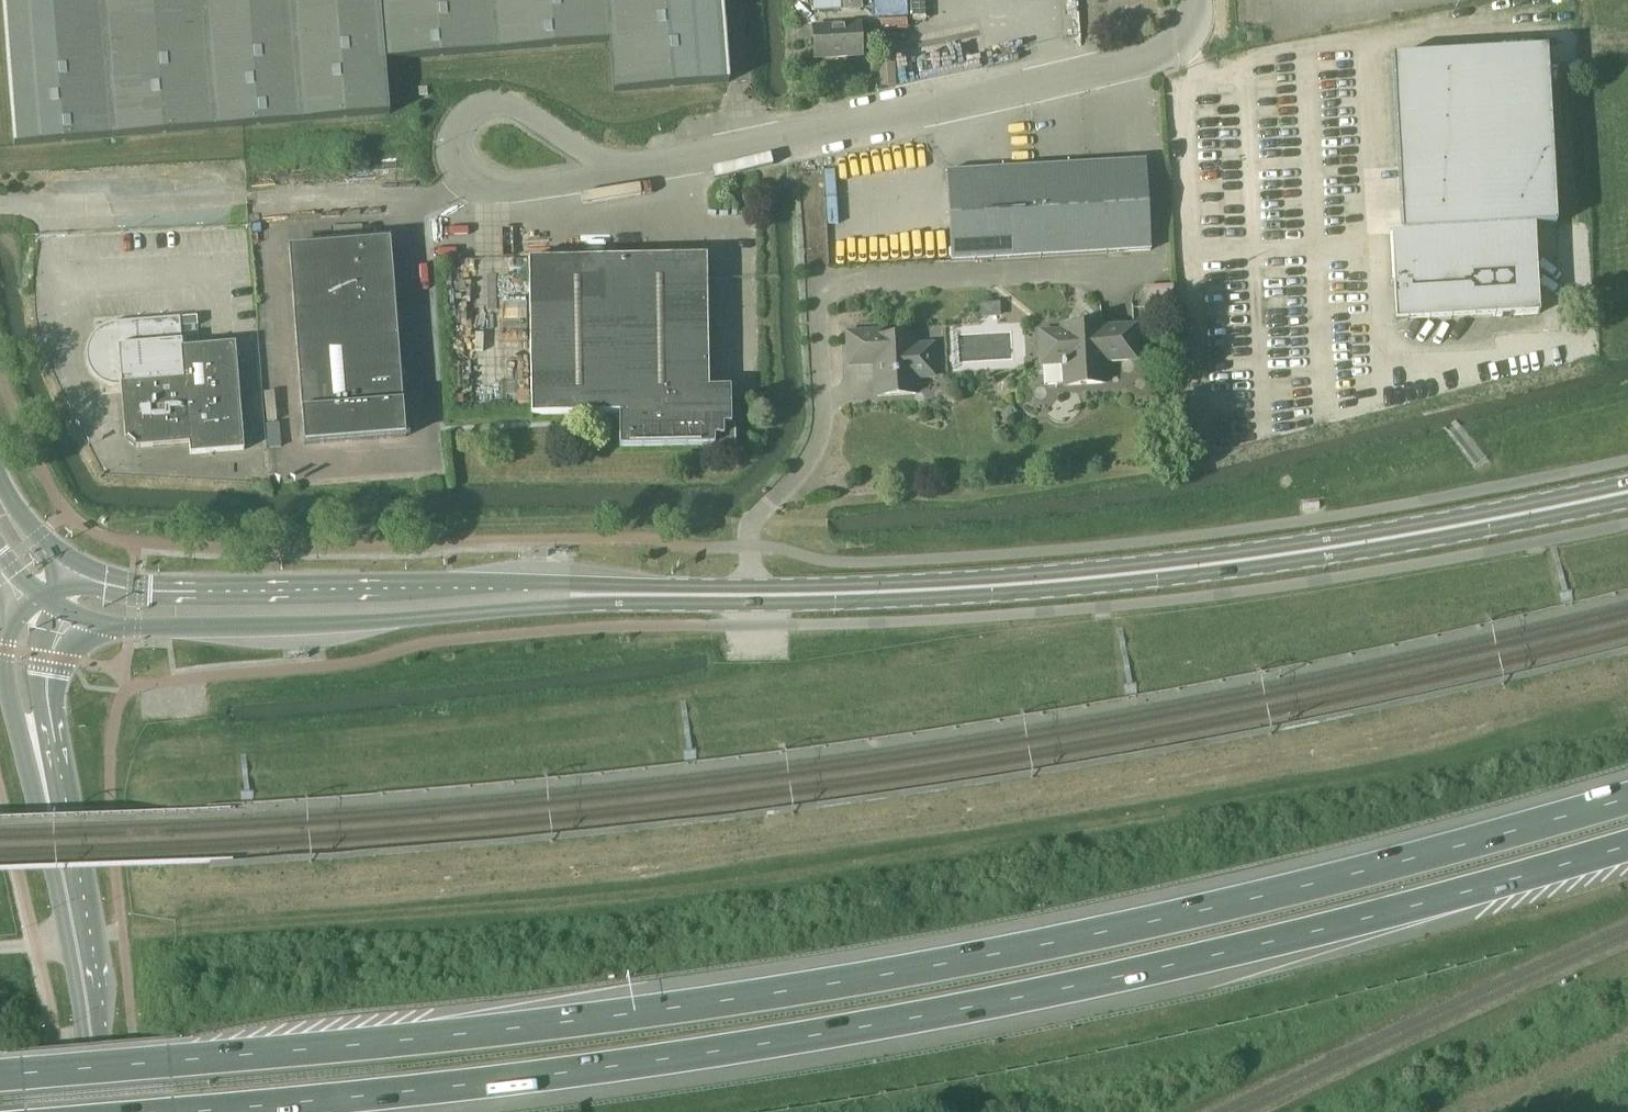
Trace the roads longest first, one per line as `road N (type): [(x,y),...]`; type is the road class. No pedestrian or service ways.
road 1 (motorway): [(1627,798),(1055,943),(701,1005),(0,1075)]
road 2 (track): [(131,935),(629,898),(823,872),(1351,780),(1627,712)]
road 3 (motorway): [(192,1111),(518,1079),(857,1028),(1220,954),(1627,845)]
road 4 (secondary): [(641,594),(839,595),(1227,563),(1627,492)]
road 5 (unclassified): [(1200,0),(1185,37),(1136,61),(621,173)]
road 6 (secondary): [(70,612),(132,626),(322,622),(641,594)]
road 7 (secondary): [(641,594),(568,585),(151,585),(73,560)]
road 8 (unclassified): [(621,173),(526,112),(504,106),(465,121),(461,160),(473,177),(514,189),(585,178)]
road 9 (tertiary): [(102,1111),(49,802)]
road 10 (tertiary): [(31,588),(7,622),(1,649),(23,745),(49,802)]
road 11 (tertiary): [(49,802),(56,741),(47,675),(70,612)]

